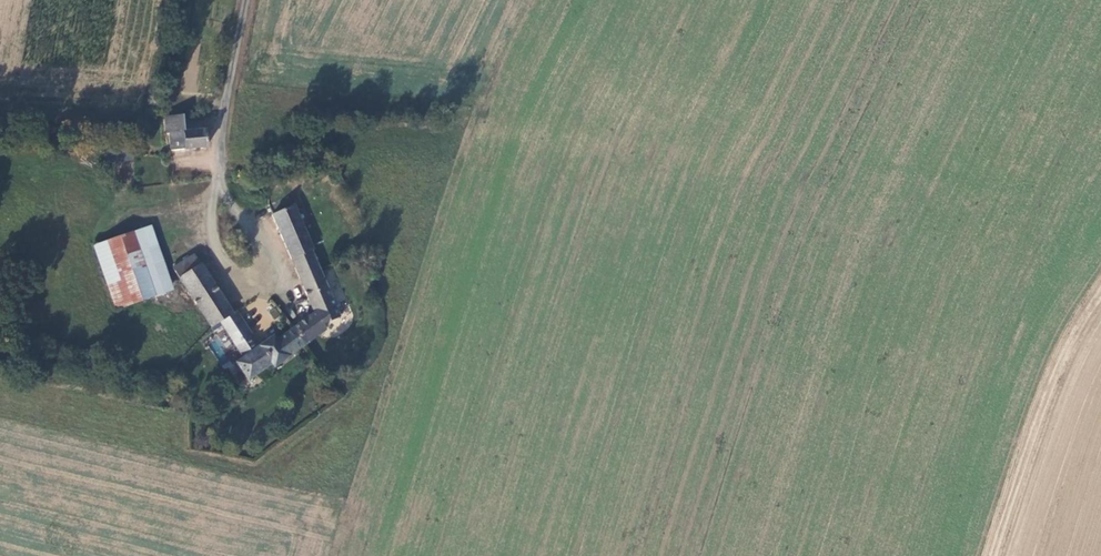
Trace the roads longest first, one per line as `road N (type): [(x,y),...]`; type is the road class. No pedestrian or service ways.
road 1 (unclassified): [(254,0),(213,227)]

